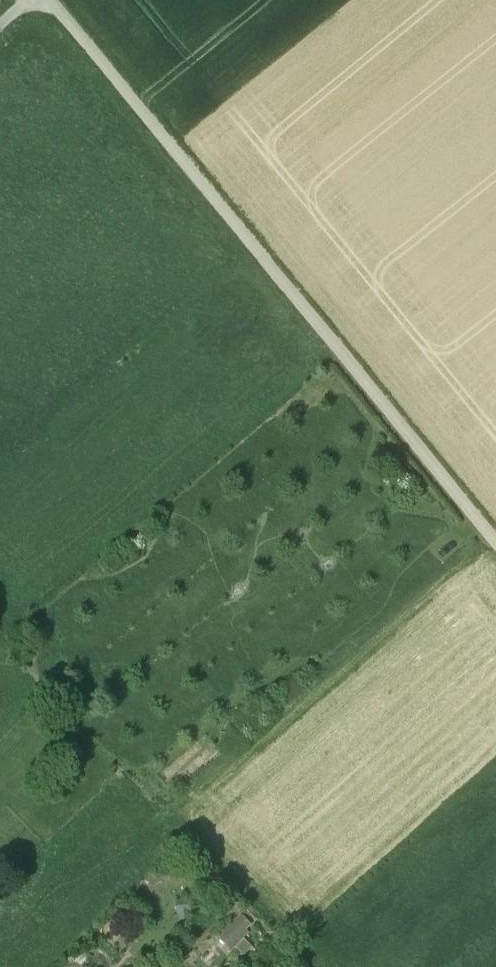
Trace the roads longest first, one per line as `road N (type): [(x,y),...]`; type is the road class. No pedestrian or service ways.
road 1 (track): [(495,548),(46,0)]

